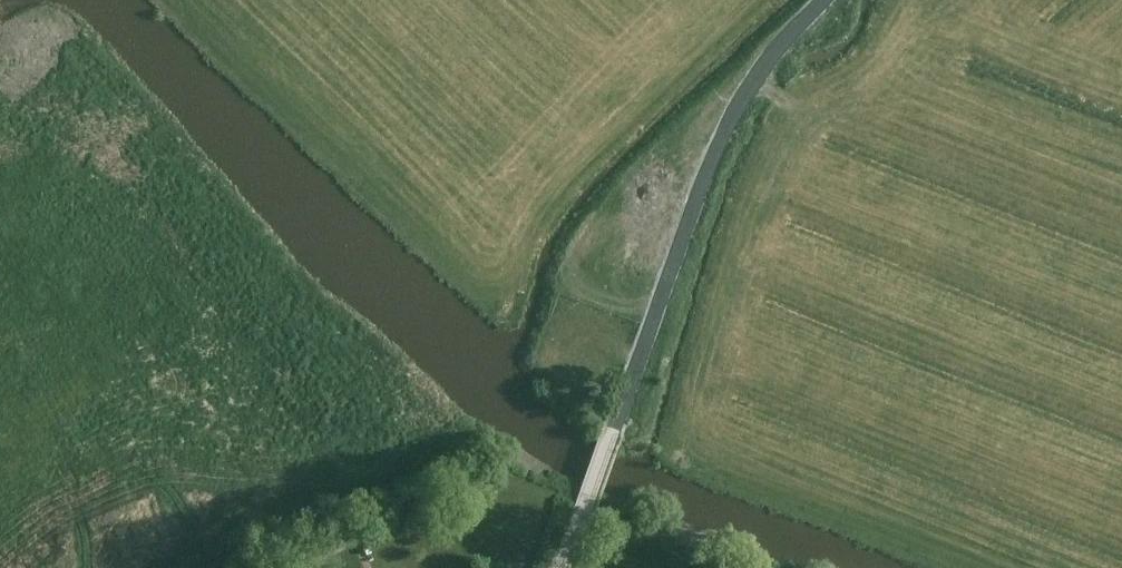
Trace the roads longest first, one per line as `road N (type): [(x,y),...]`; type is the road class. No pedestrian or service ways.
road 1 (unclassified): [(812,0),(754,76),(565,567)]

